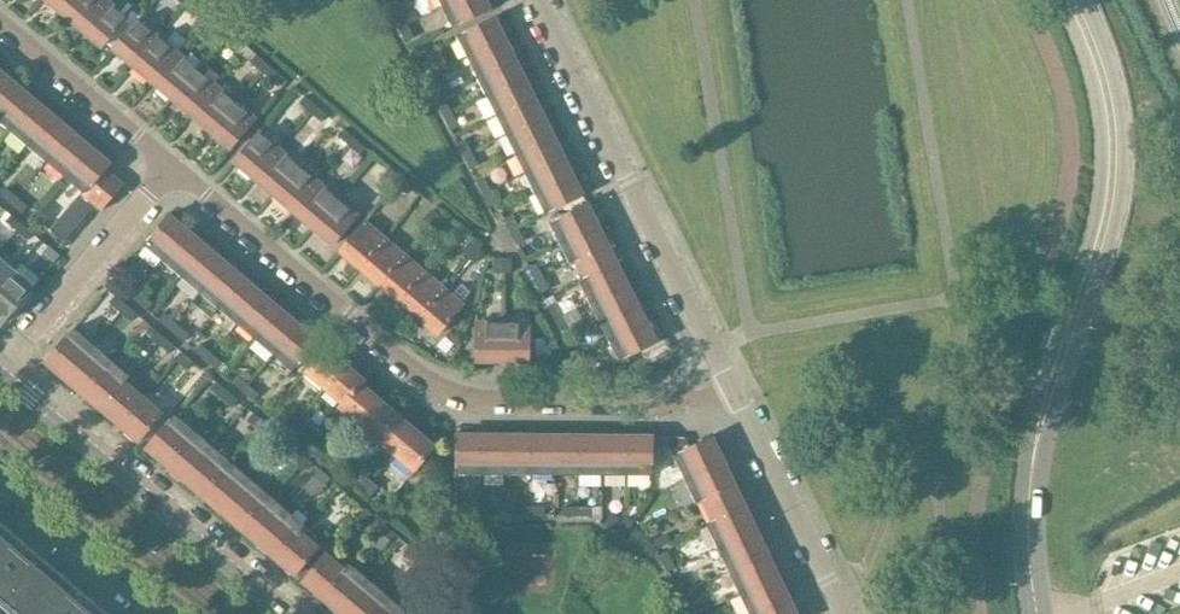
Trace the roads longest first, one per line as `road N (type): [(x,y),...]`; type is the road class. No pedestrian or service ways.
road 1 (residential): [(174,169),(411,367),(453,389),(490,400),(736,393)]
road 2 (secondary): [(1036,613),(1027,526),(1034,449),(1105,224),(1112,167),(1105,87),(1072,0)]
road 3 (residential): [(736,393),(536,0)]
road 4 (residential): [(283,613),(0,374)]
road 5 (residential): [(0,367),(174,169)]
road 6 (residential): [(736,393),(845,613)]
road 7 (residential): [(0,23),(174,169)]
road 8 (residential): [(0,469),(171,613)]

